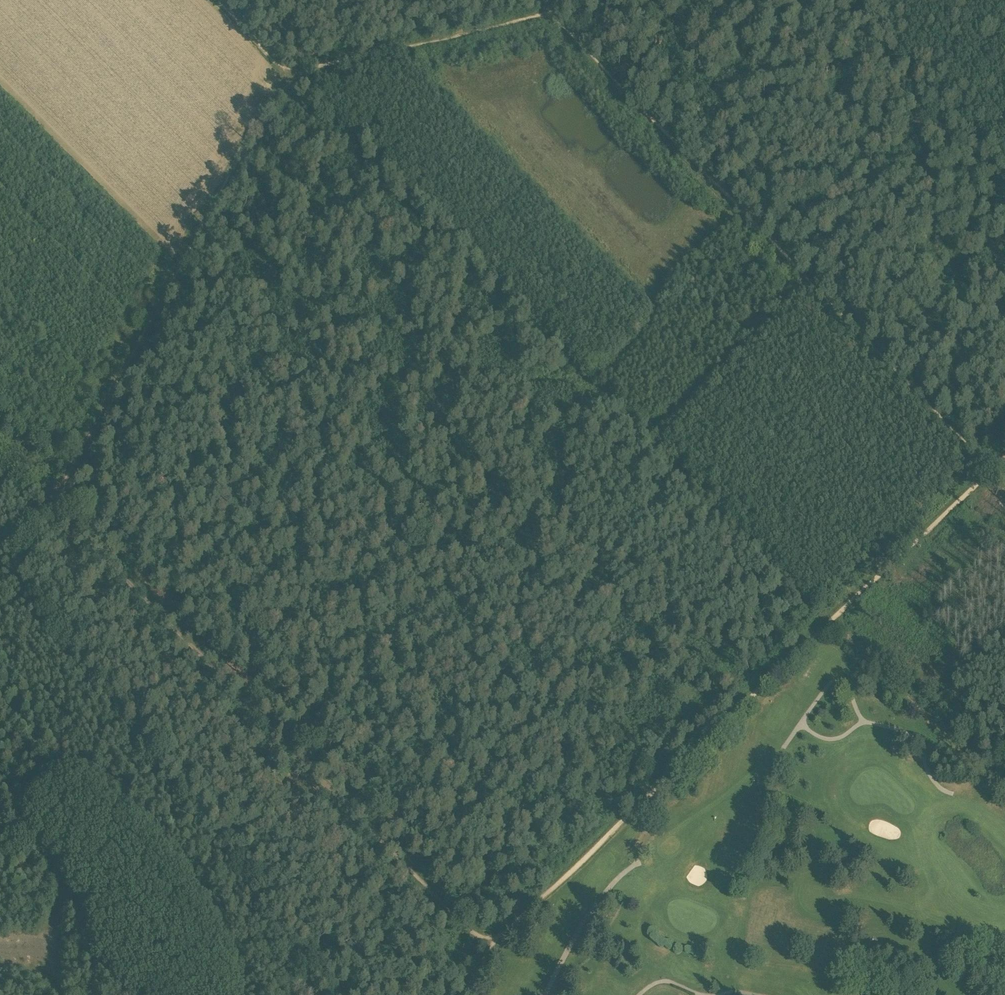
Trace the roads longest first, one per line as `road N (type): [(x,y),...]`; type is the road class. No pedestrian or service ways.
road 1 (track): [(293,77),(832,621)]
road 2 (track): [(489,951),(1004,454)]
road 3 (track): [(0,450),(489,951)]
road 4 (track): [(1004,475),(554,16)]
road 5 (track): [(293,77),(251,135),(55,505)]
road 6 (track): [(584,0),(554,16),(330,60),(293,77)]
road 7 (track): [(0,757),(68,881),(66,994)]
road 8 (track): [(1004,788),(832,621)]
road 9 (track): [(1004,161),(849,0)]

